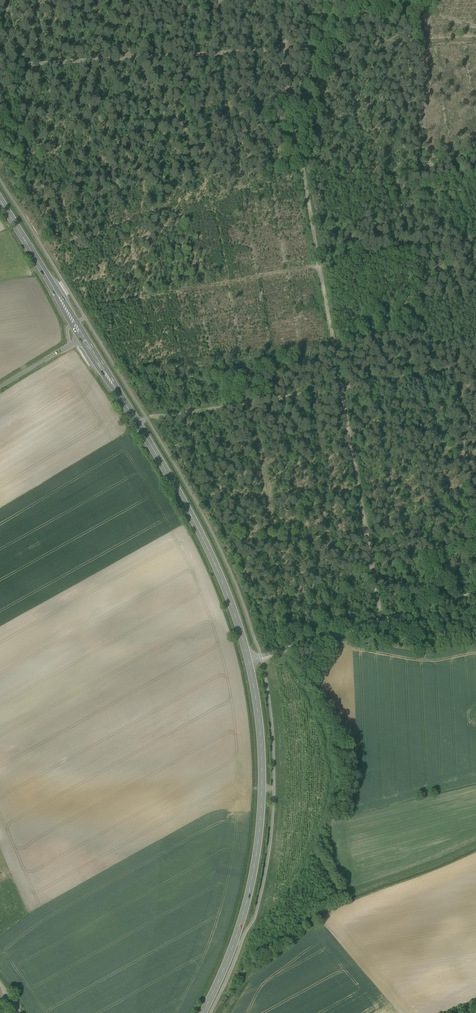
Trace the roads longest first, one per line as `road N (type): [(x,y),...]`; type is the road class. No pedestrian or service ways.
road 1 (track): [(386,606),(280,110),(279,50),(307,0)]
road 2 (primary): [(249,658),(208,543),(82,334)]
road 3 (primary): [(203,1012),(234,944),(257,852),(262,754),(249,658)]
road 4 (unclassified): [(475,589),(249,658)]
road 5 (primary): [(82,334),(0,200)]

